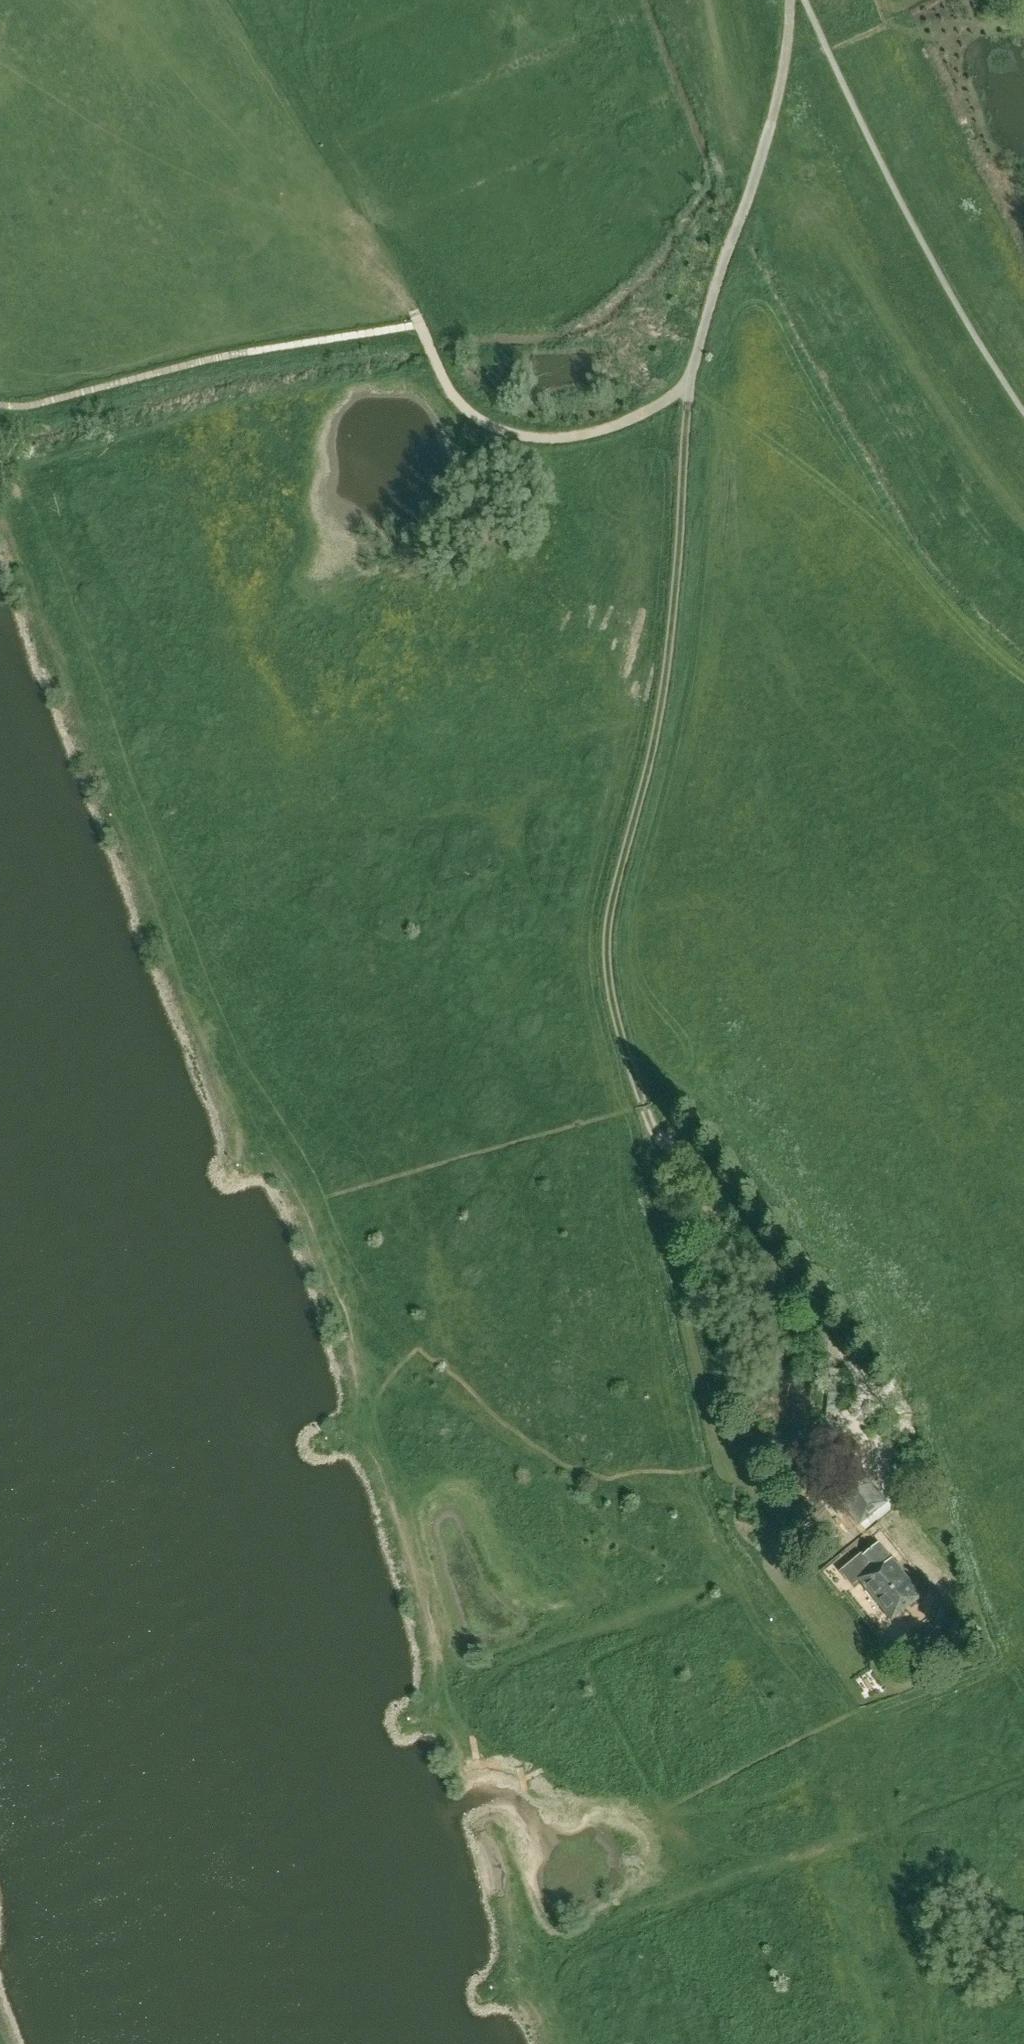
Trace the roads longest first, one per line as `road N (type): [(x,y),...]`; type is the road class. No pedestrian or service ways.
road 1 (track): [(645,1102),(605,946),(681,650),(690,383),(779,90),(790,0)]
road 2 (track): [(690,383),(595,431),(517,434),(462,403),(421,325),(222,356),(0,407)]

